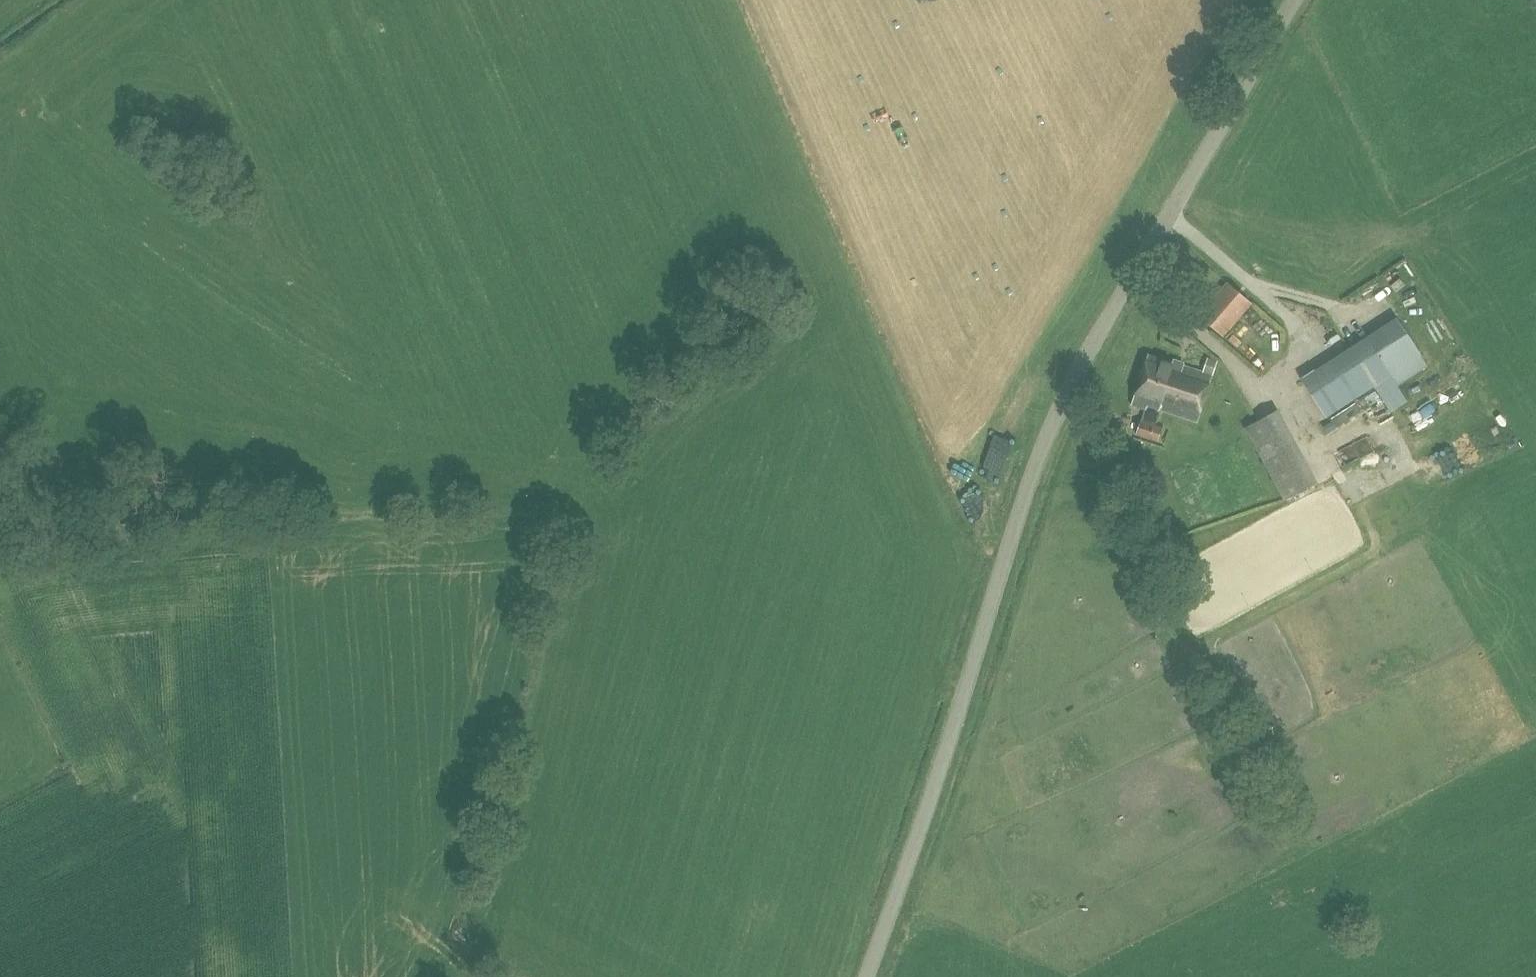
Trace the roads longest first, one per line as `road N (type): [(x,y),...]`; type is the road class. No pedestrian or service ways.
road 1 (unclassified): [(866,976),(1054,421),(1294,0)]

